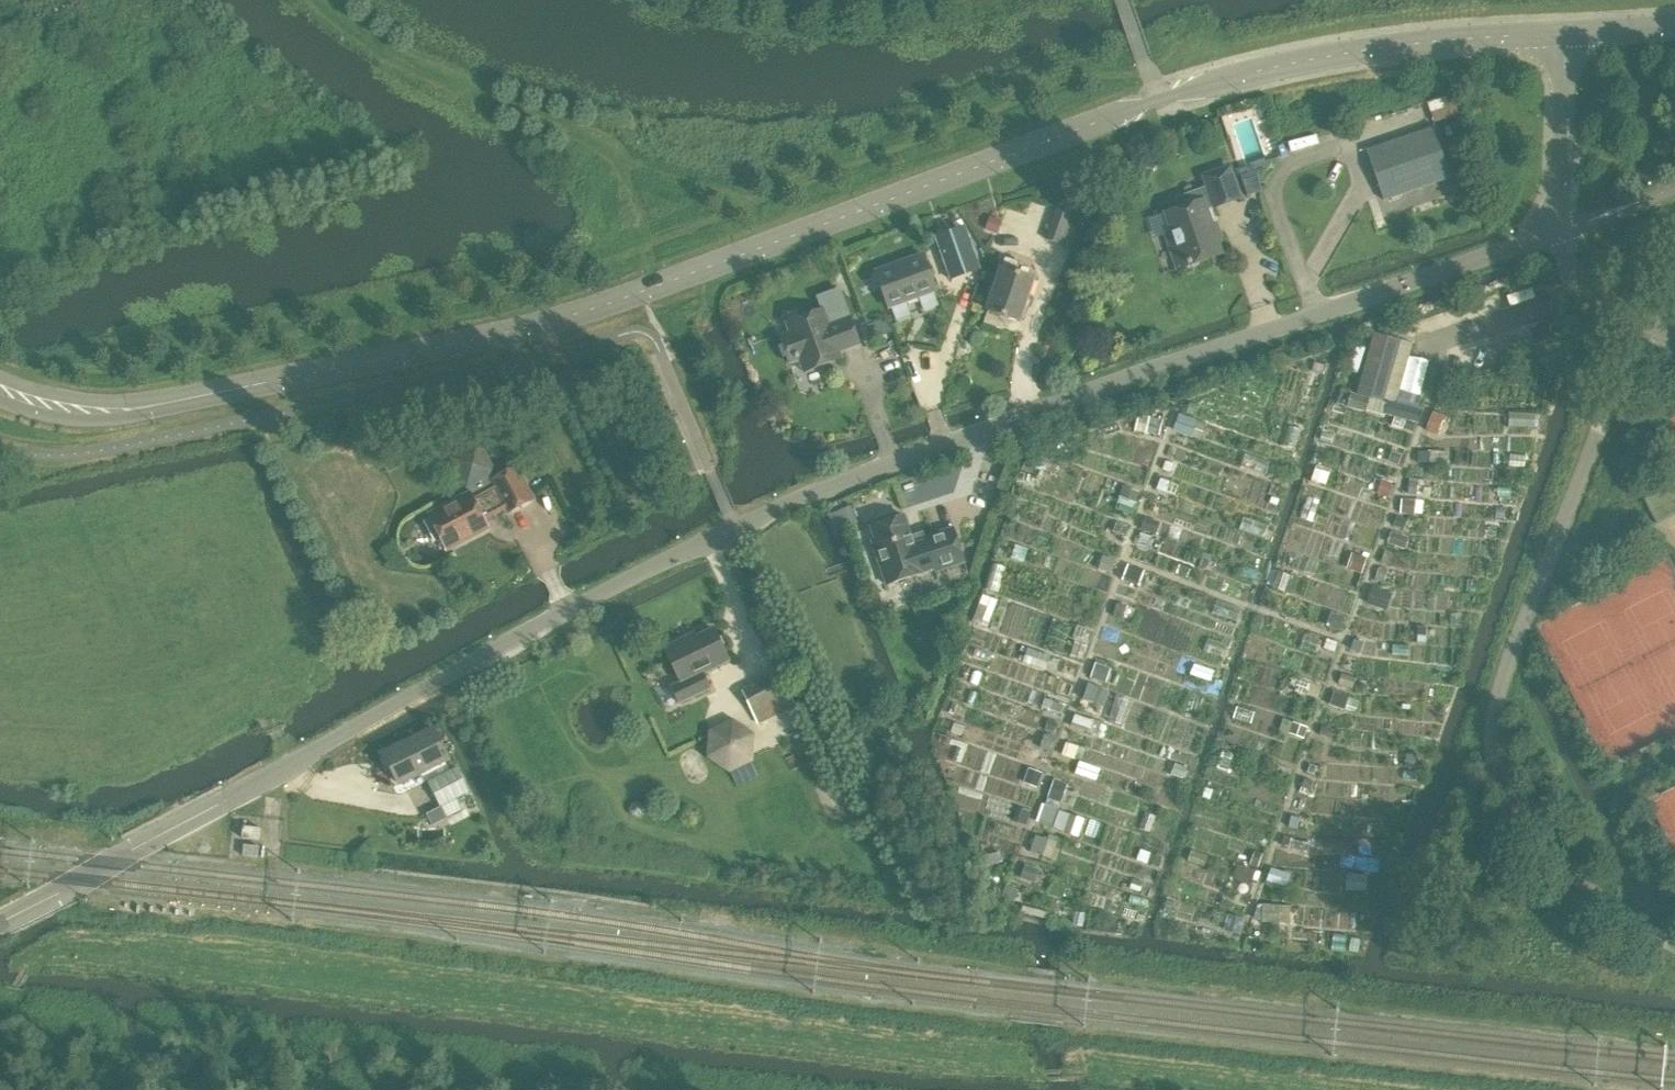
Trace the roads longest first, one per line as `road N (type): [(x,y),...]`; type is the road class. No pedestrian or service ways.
road 1 (unclassified): [(0,922),(573,612),(834,484),(1557,236),(1561,34)]
road 2 (tertiary): [(0,387),(107,411),(297,378),(595,310),(1165,98),(1283,66),(1399,45),(1561,34)]

